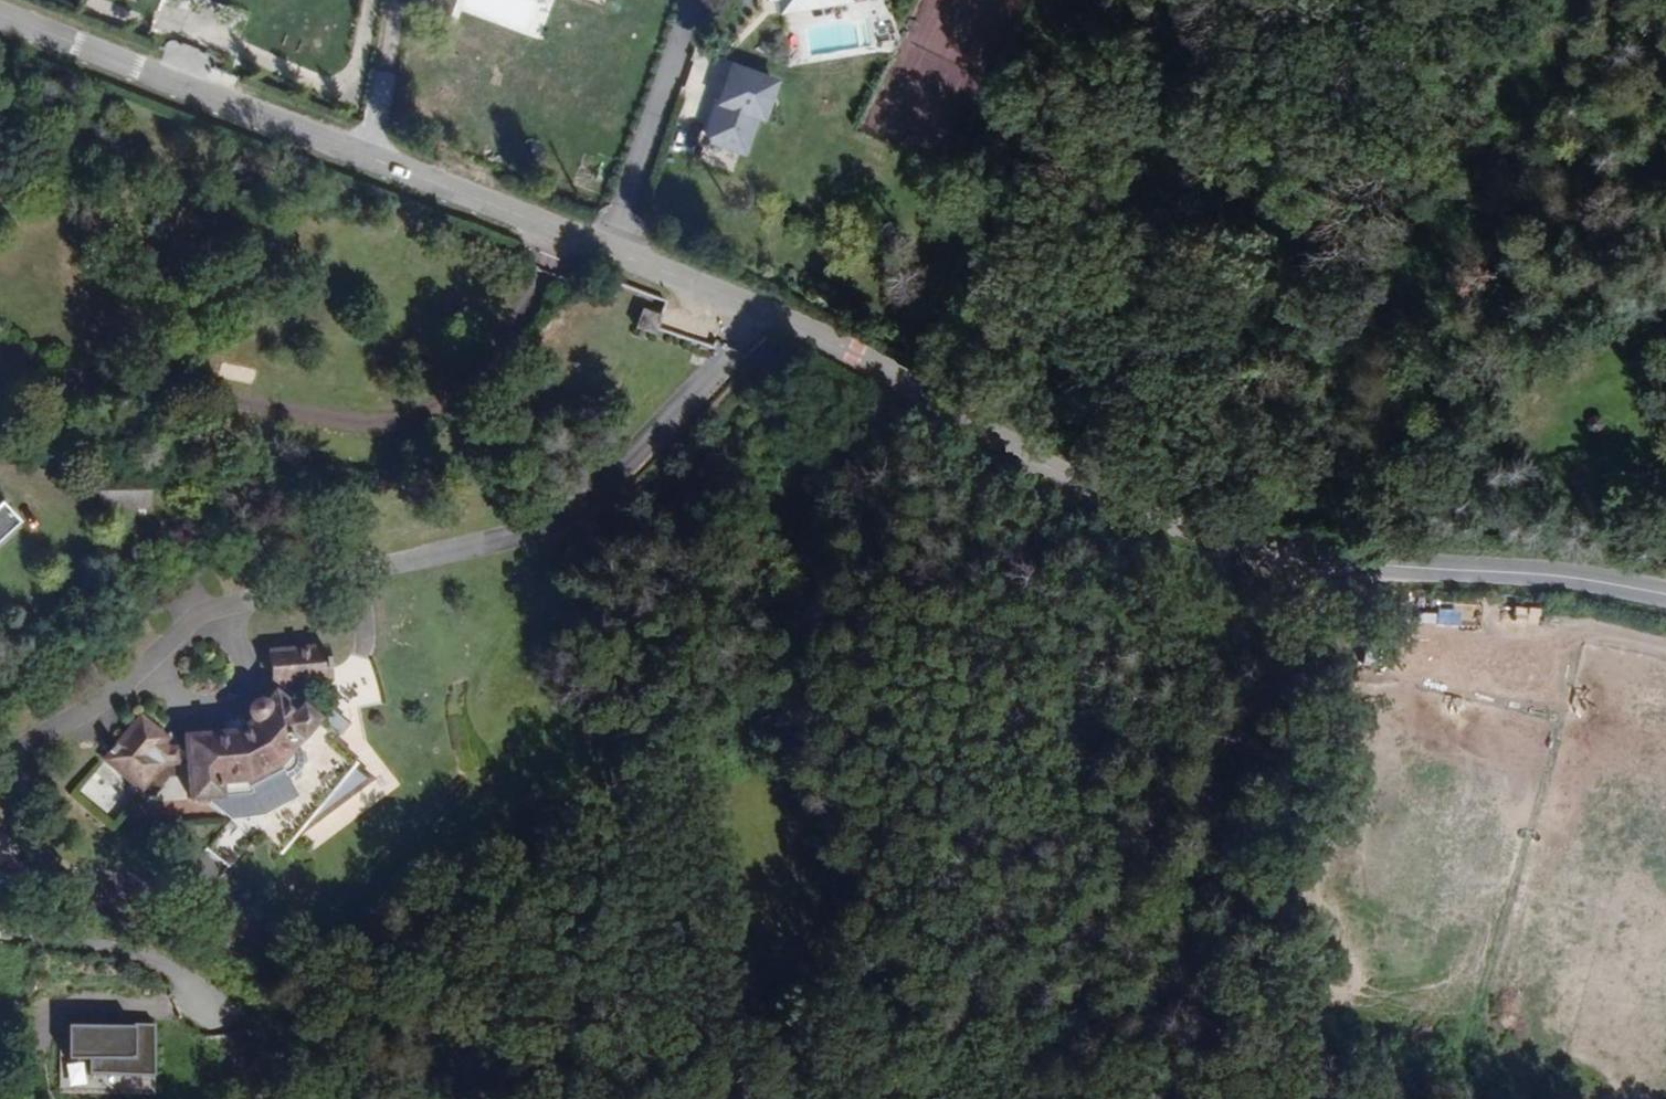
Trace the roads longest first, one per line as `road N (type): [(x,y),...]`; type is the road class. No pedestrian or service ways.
road 1 (residential): [(1665,597),(1596,583),(1266,556),(1188,536),(756,313),(0,23)]
road 2 (residential): [(207,1006),(155,968),(0,928)]
road 3 (track): [(297,1098),(207,1006)]

